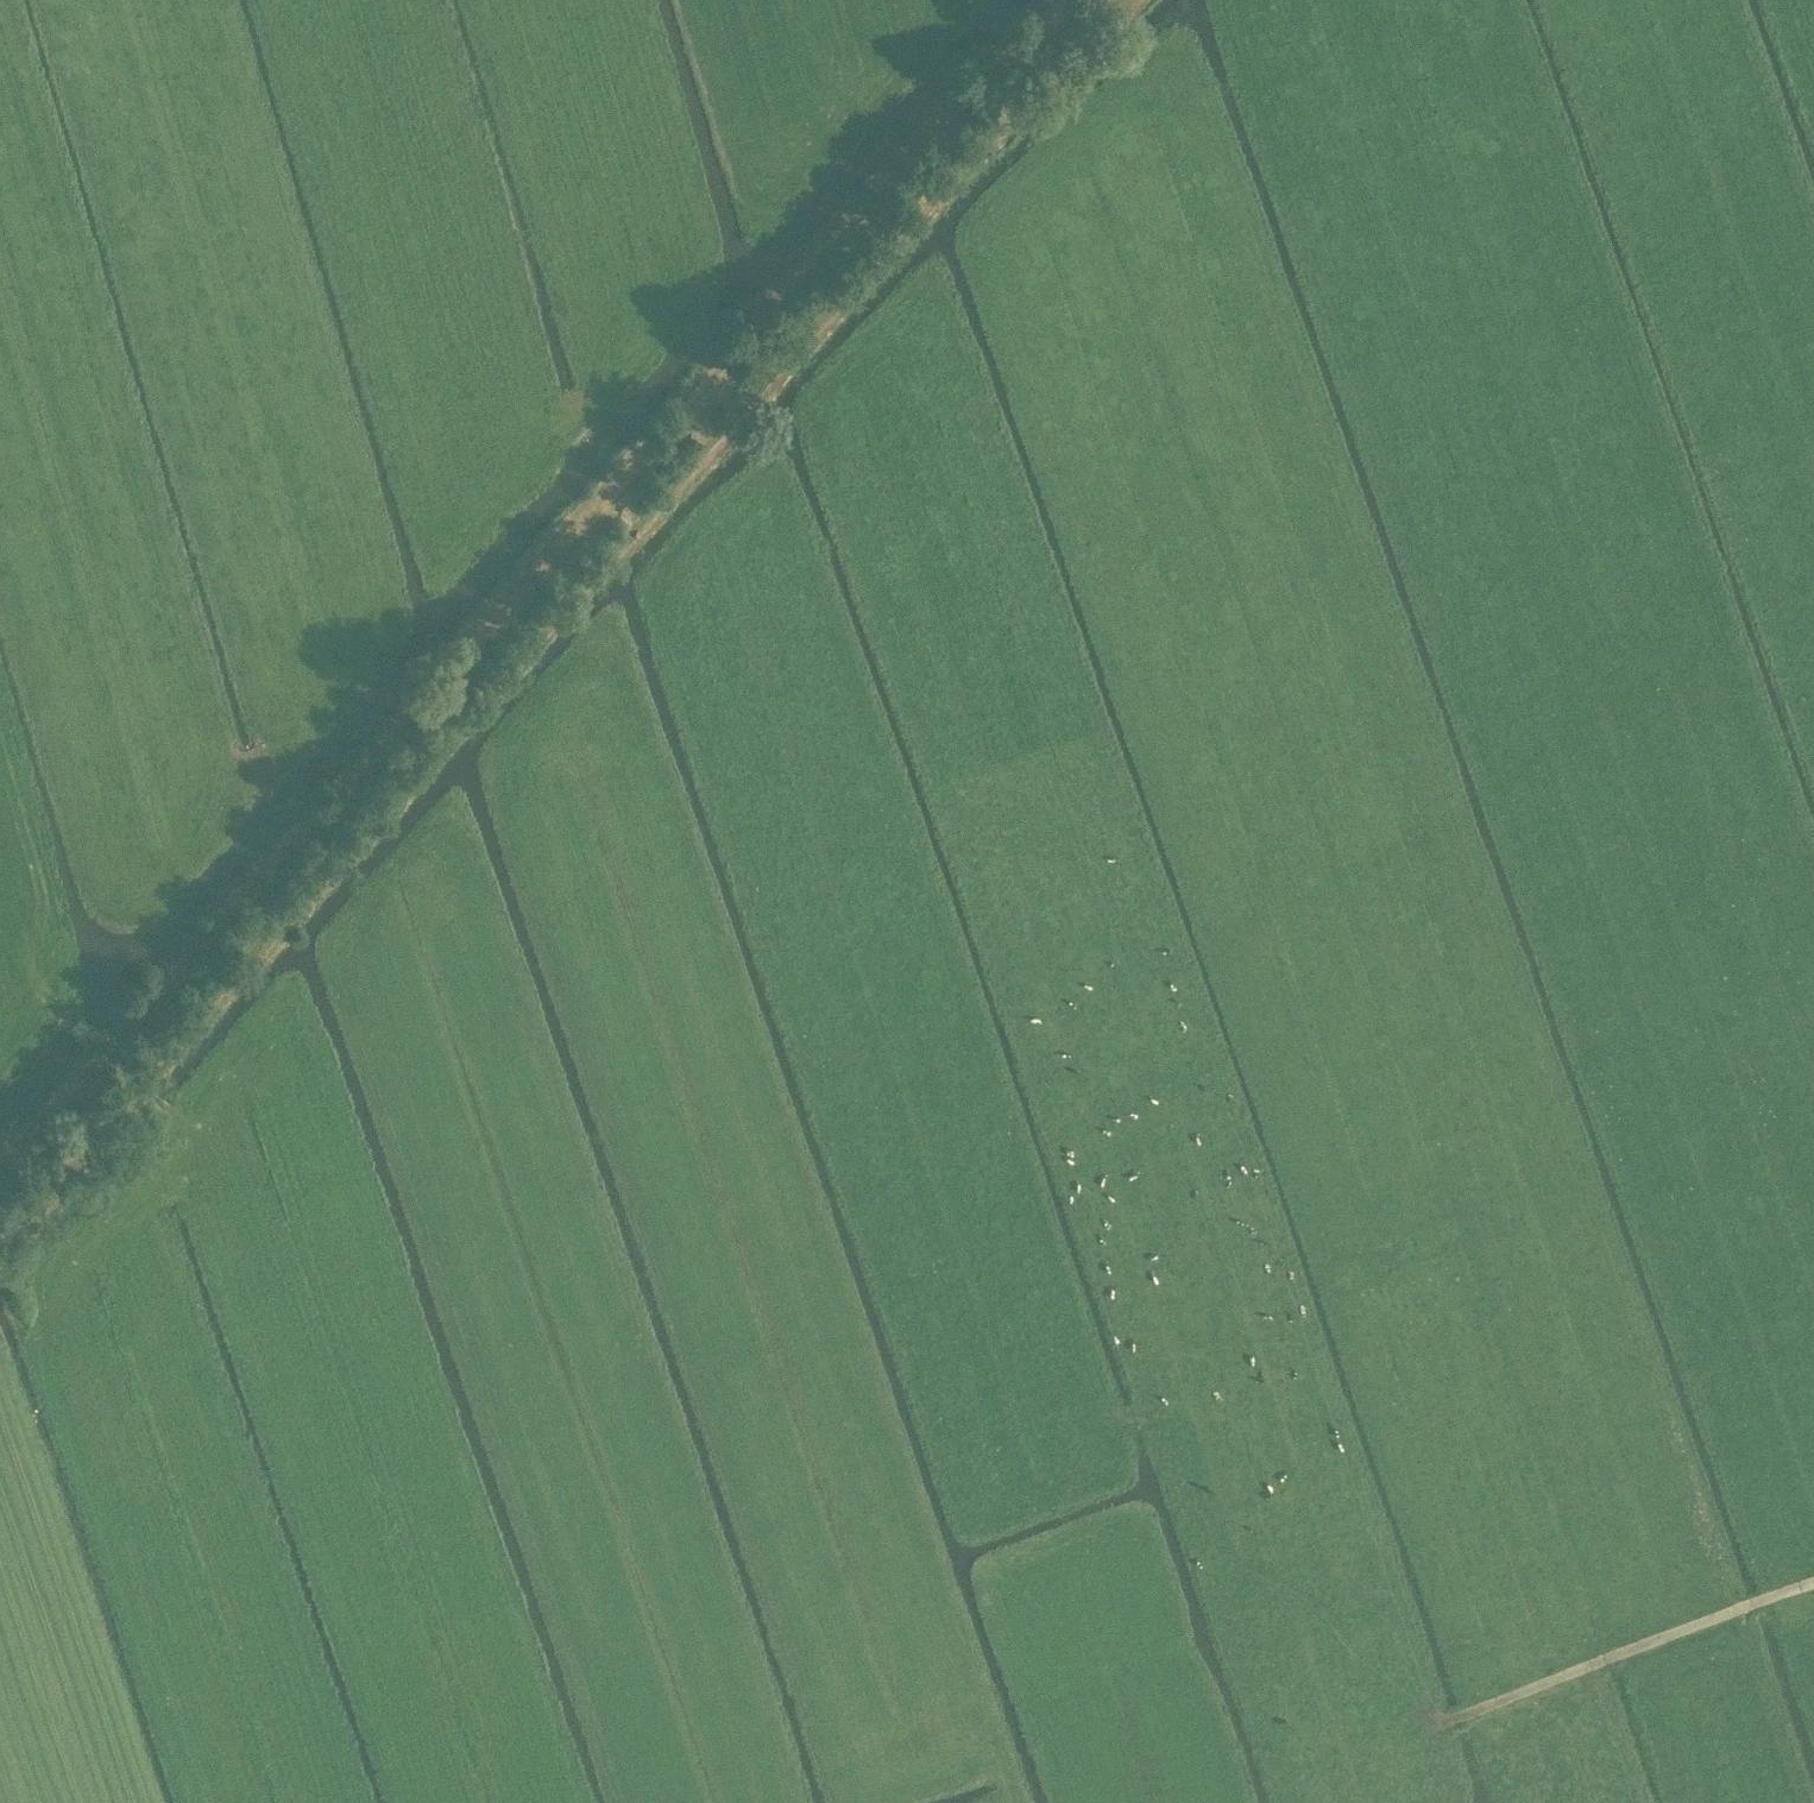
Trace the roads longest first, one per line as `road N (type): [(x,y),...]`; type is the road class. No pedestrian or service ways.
road 1 (track): [(1813,1578),(1442,1723)]

